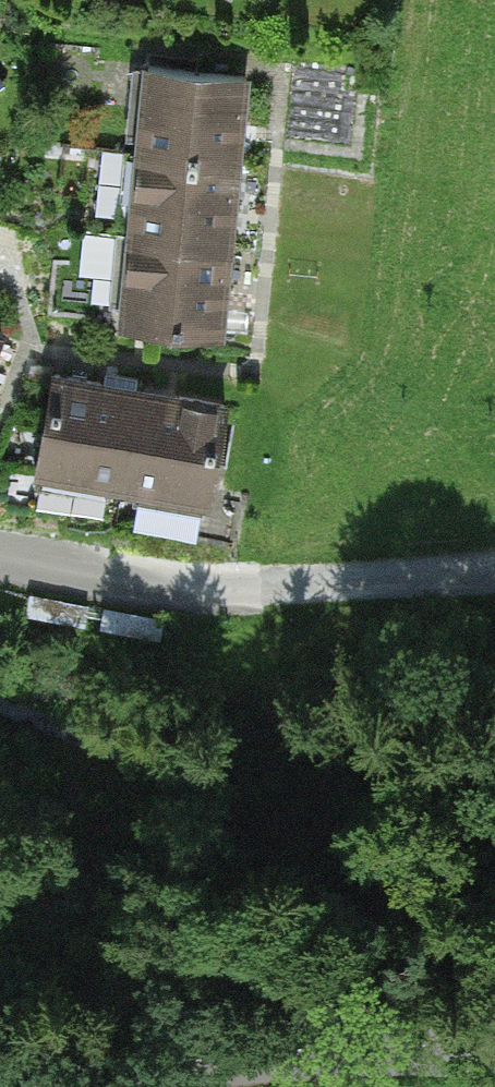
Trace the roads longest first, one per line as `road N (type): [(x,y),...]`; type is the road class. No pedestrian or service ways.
road 1 (tertiary): [(0,1071),(298,1058),(494,1061)]
road 2 (residential): [(260,591),(91,585),(0,570)]
road 3 (track): [(494,573),(260,591)]

